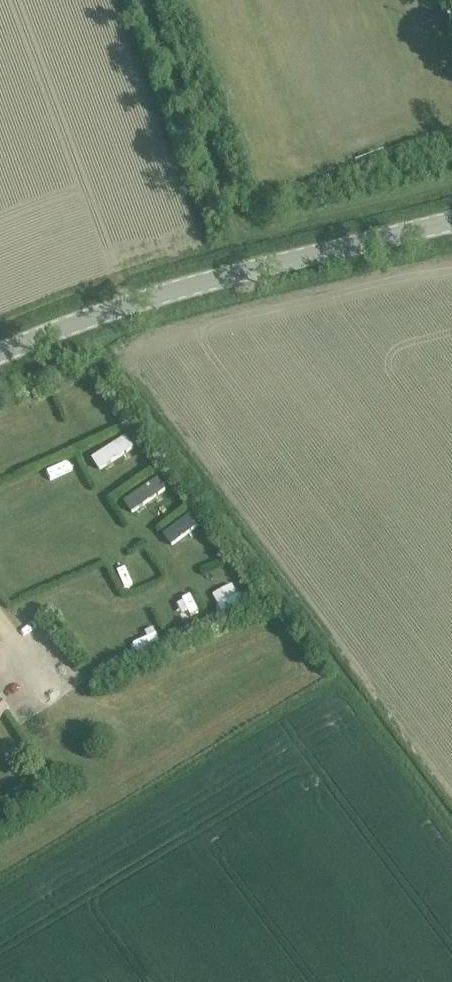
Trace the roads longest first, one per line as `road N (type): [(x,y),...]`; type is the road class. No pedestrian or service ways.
road 1 (tertiary): [(0,354),(99,314),(451,221)]

